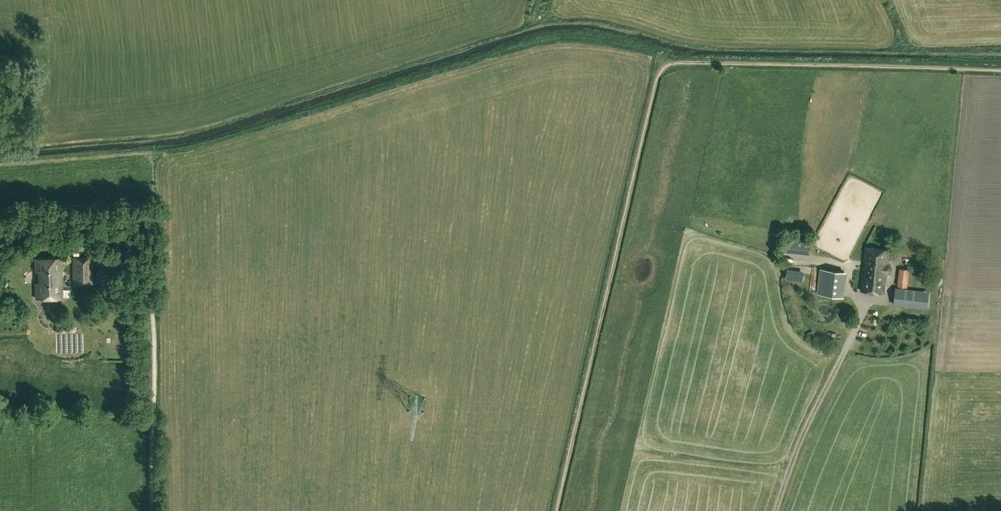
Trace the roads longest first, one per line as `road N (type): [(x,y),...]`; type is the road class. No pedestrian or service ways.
road 1 (track): [(871,299),(807,425),(776,510)]

